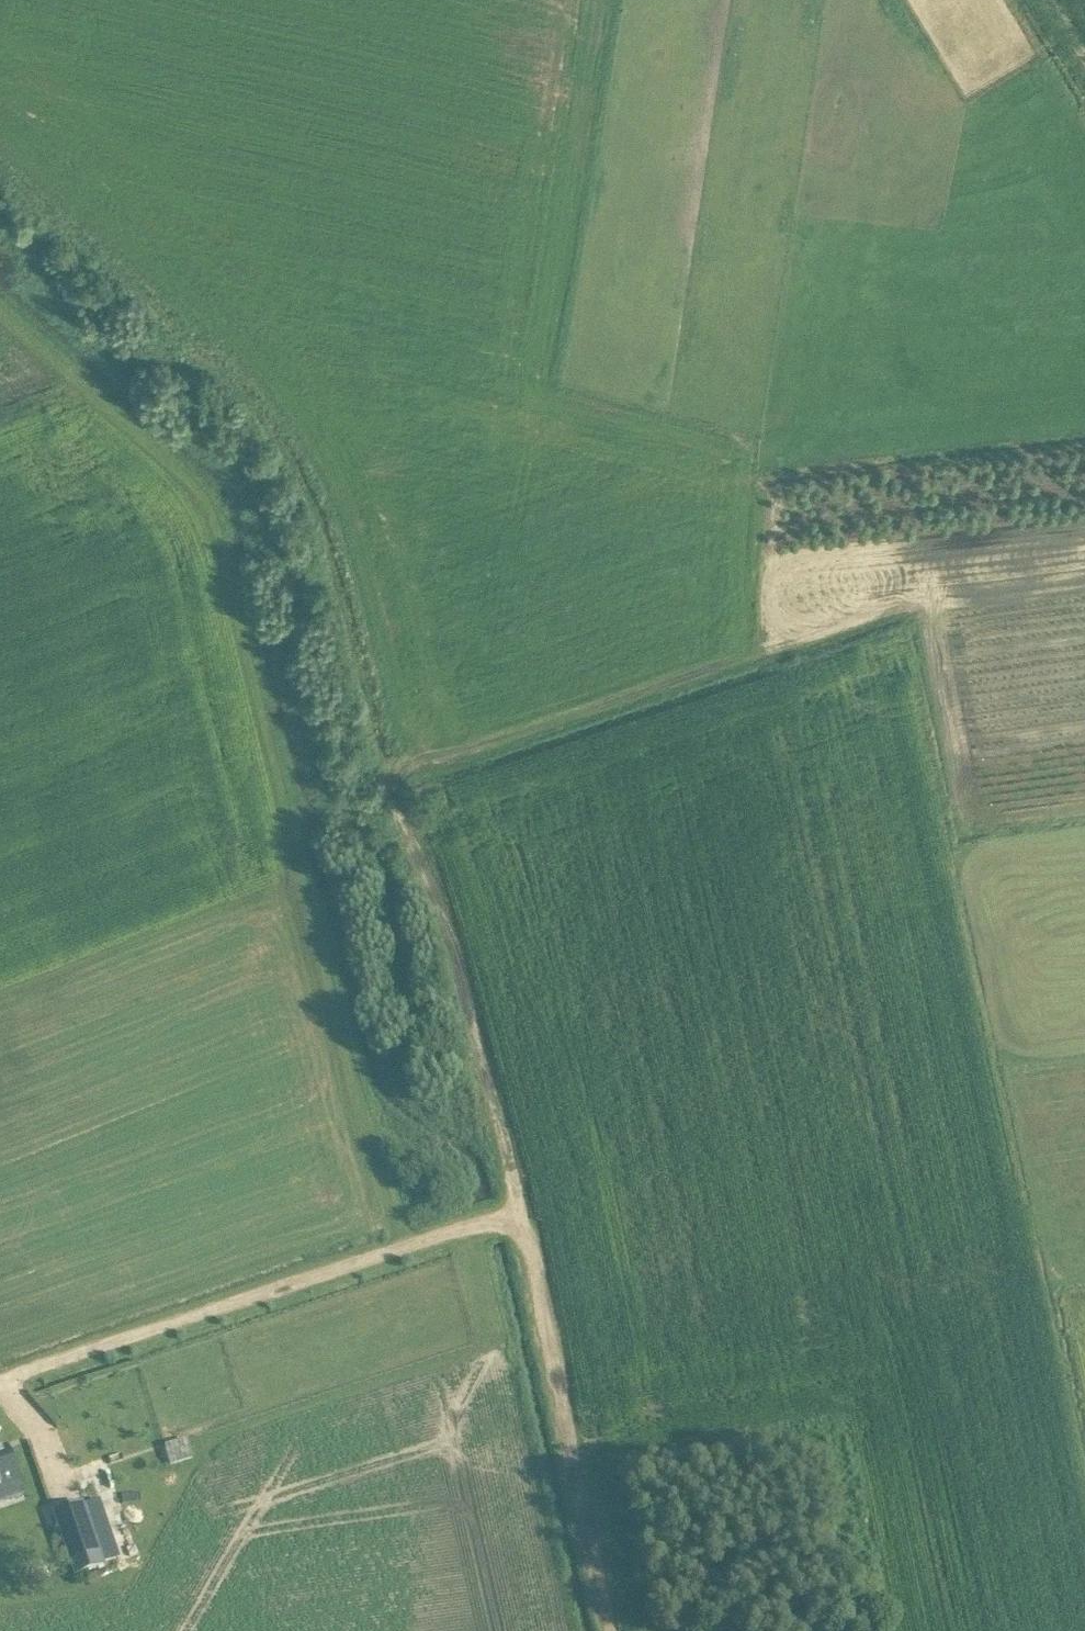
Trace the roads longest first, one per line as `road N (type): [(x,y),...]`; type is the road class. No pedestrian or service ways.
road 1 (track): [(612,1630),(522,1231),(490,1222),(417,1242)]
road 2 (track): [(417,1242),(46,1366)]

